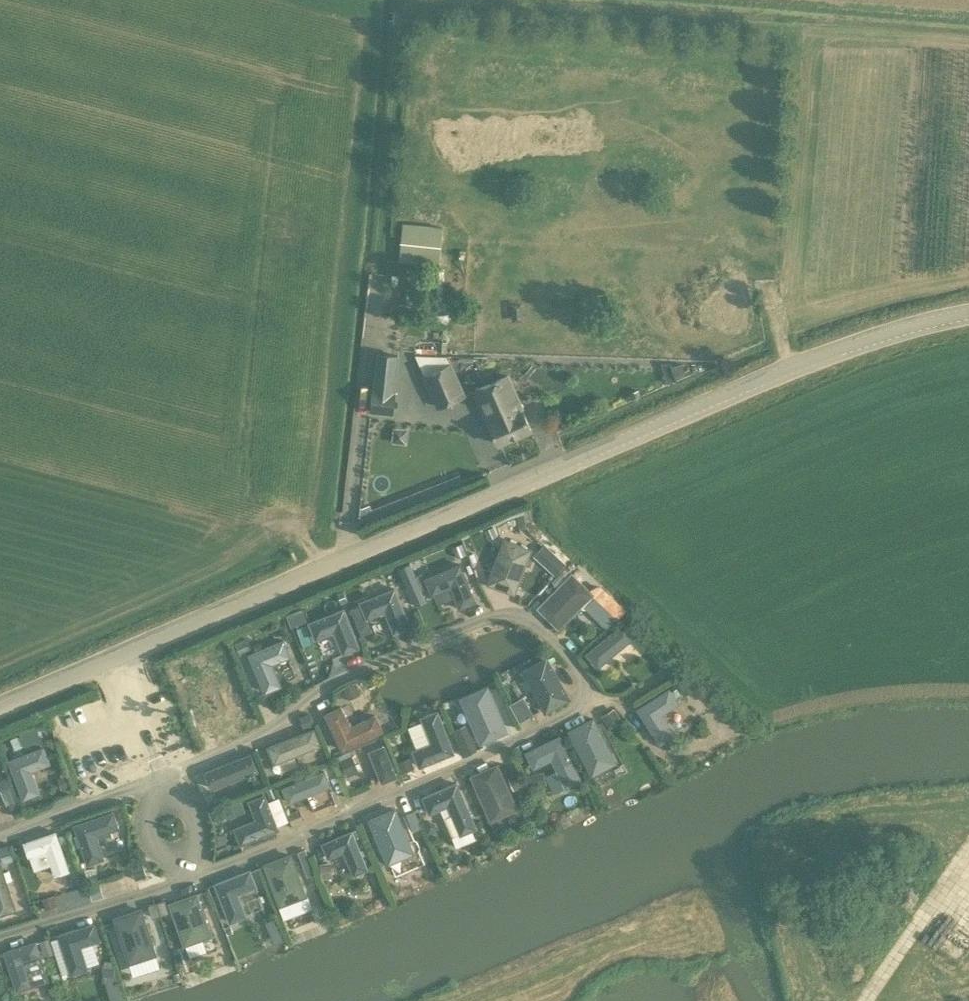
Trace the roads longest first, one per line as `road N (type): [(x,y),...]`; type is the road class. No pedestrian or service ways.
road 1 (unclassified): [(0,707),(782,373),(968,316)]
road 2 (track): [(864,1000),(968,842)]

